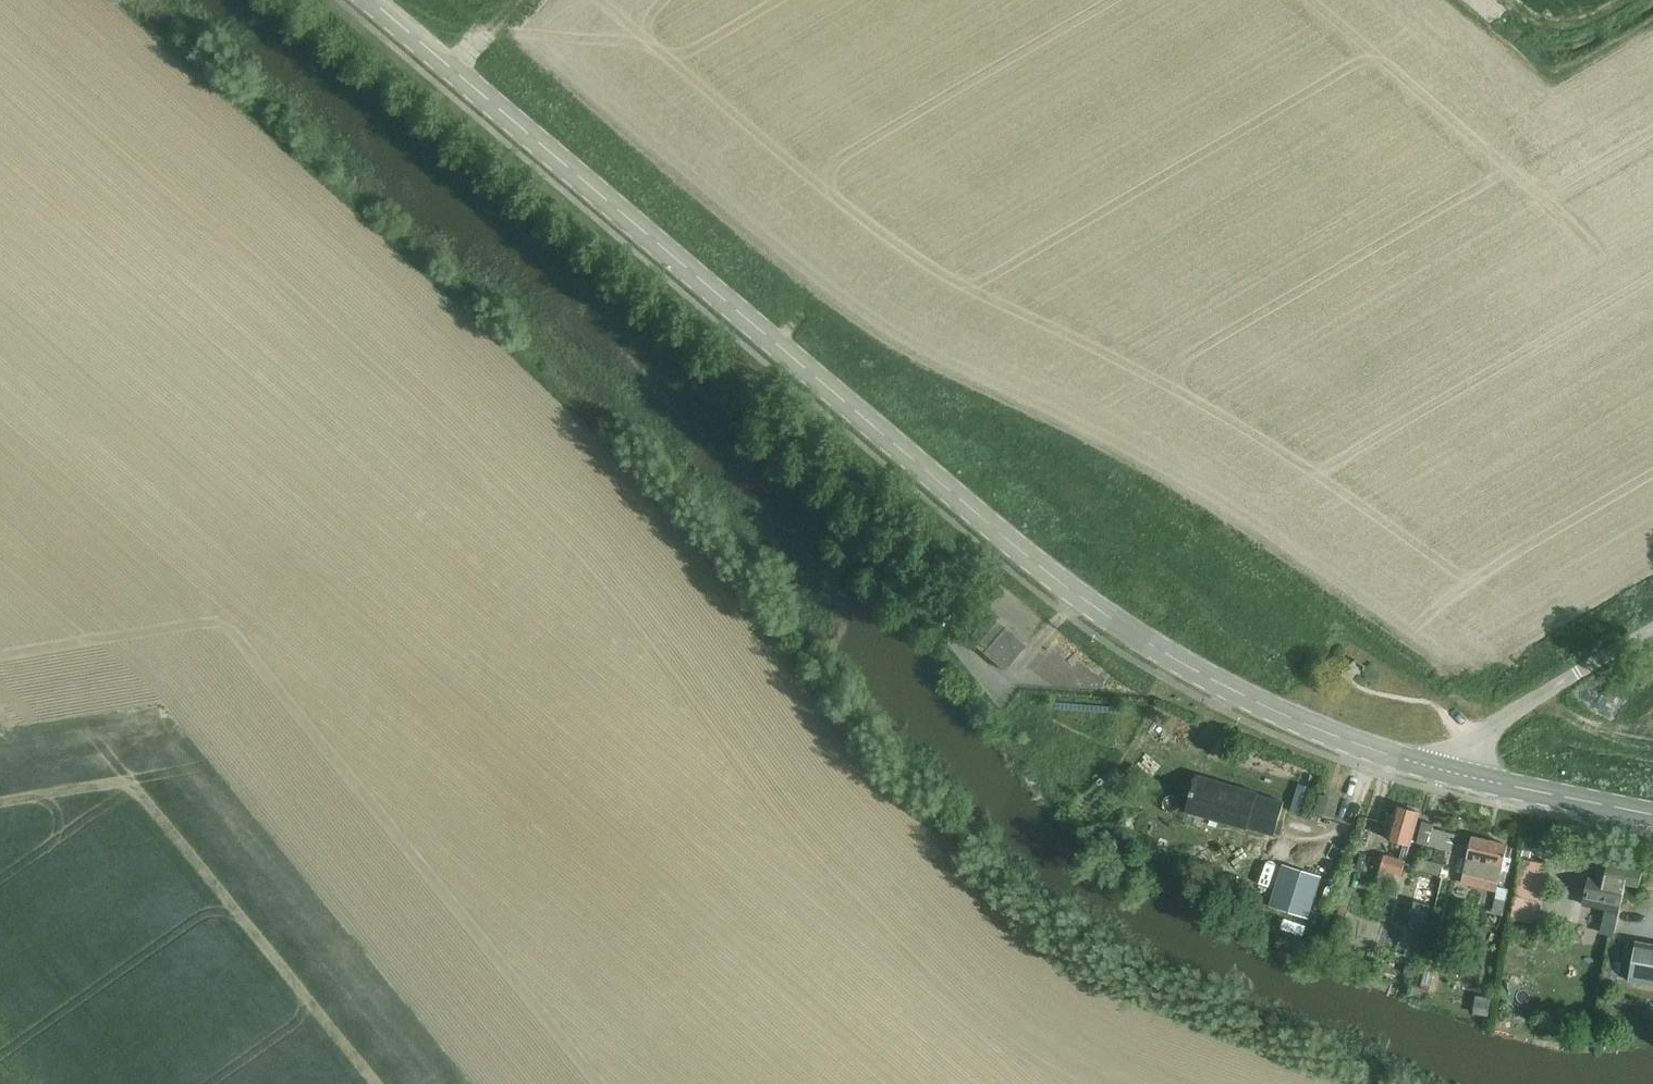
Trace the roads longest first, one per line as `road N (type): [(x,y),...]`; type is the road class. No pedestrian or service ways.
road 1 (tertiary): [(1446,772),(1312,726),(1210,678),(1077,596),(361,0)]
road 2 (unclassified): [(1446,772),(1472,740),(1652,629)]
road 3 (tertiary): [(1652,815),(1446,772)]

